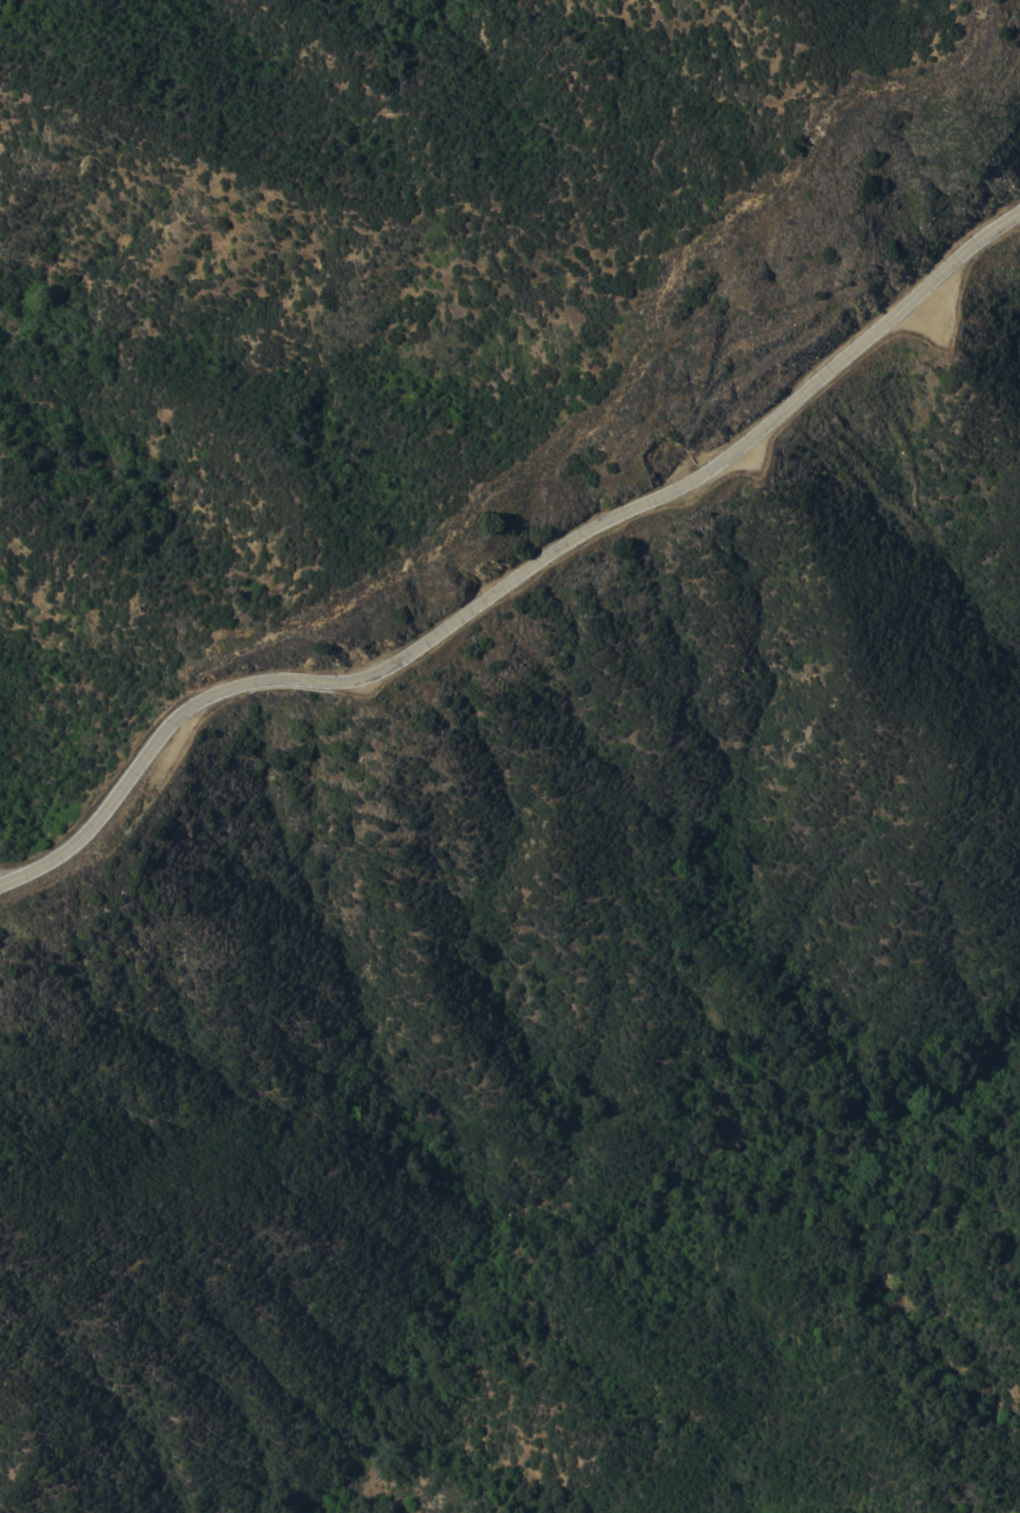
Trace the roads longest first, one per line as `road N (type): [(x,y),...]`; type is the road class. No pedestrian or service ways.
road 1 (residential): [(1019,214),(712,469),(563,545),(401,661),(348,682),(250,682),(186,710),(90,834),(0,886)]

